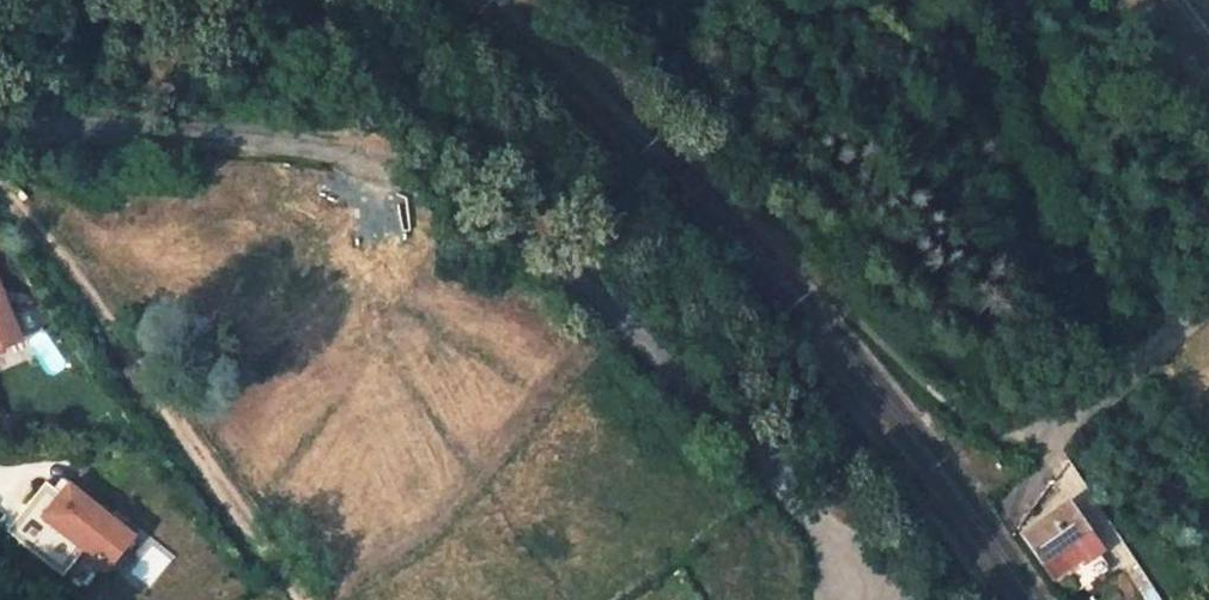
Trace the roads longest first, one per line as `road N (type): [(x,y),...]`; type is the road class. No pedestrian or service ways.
road 1 (residential): [(0,129),(282,136),(374,157),(466,201),(547,254),(744,435),(825,522),(905,589)]
road 2 (track): [(0,191),(309,599)]
road 3 (track): [(1045,441),(1003,174),(912,0)]
road 4 (residential): [(1005,510),(1033,489),(1045,441),(1082,409)]

